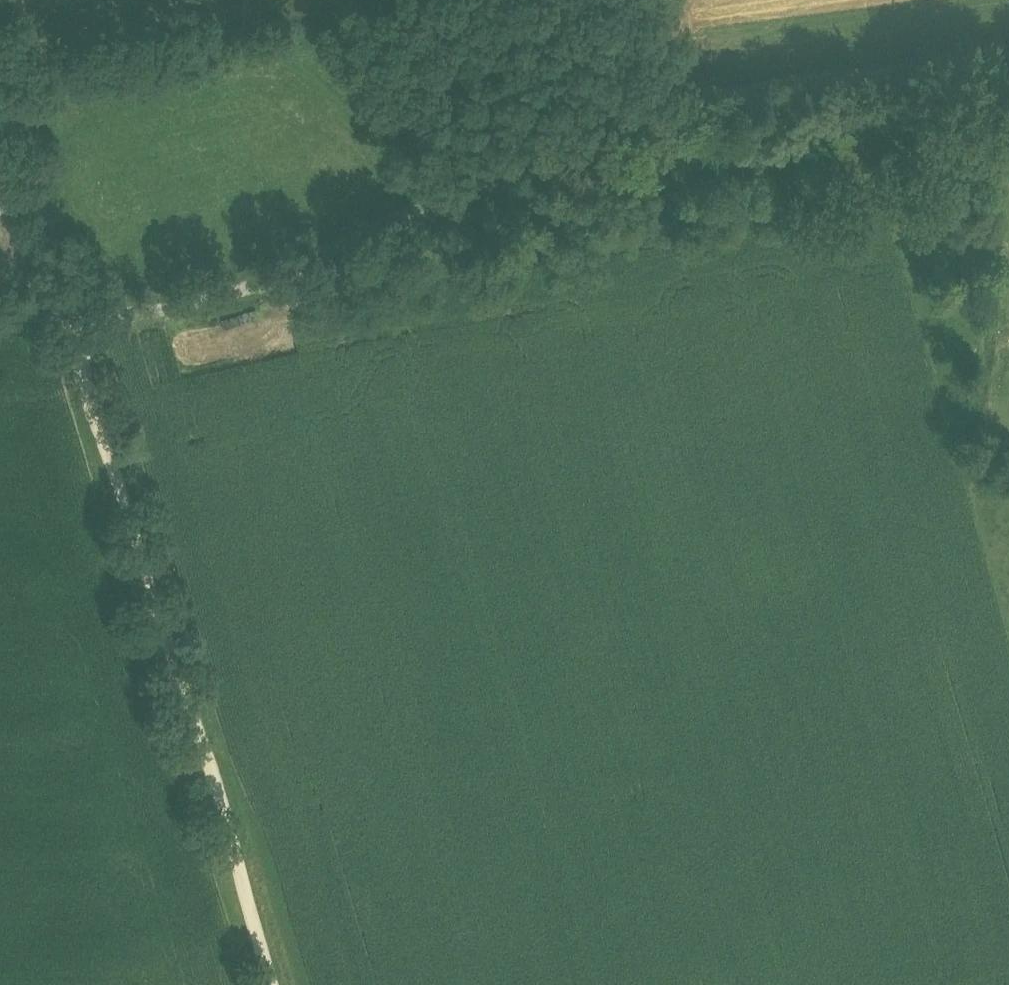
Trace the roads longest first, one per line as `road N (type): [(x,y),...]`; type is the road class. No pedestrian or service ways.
road 1 (unclassified): [(1008,58),(644,96),(491,168),(173,293),(0,295)]
road 2 (track): [(0,45),(278,984)]

